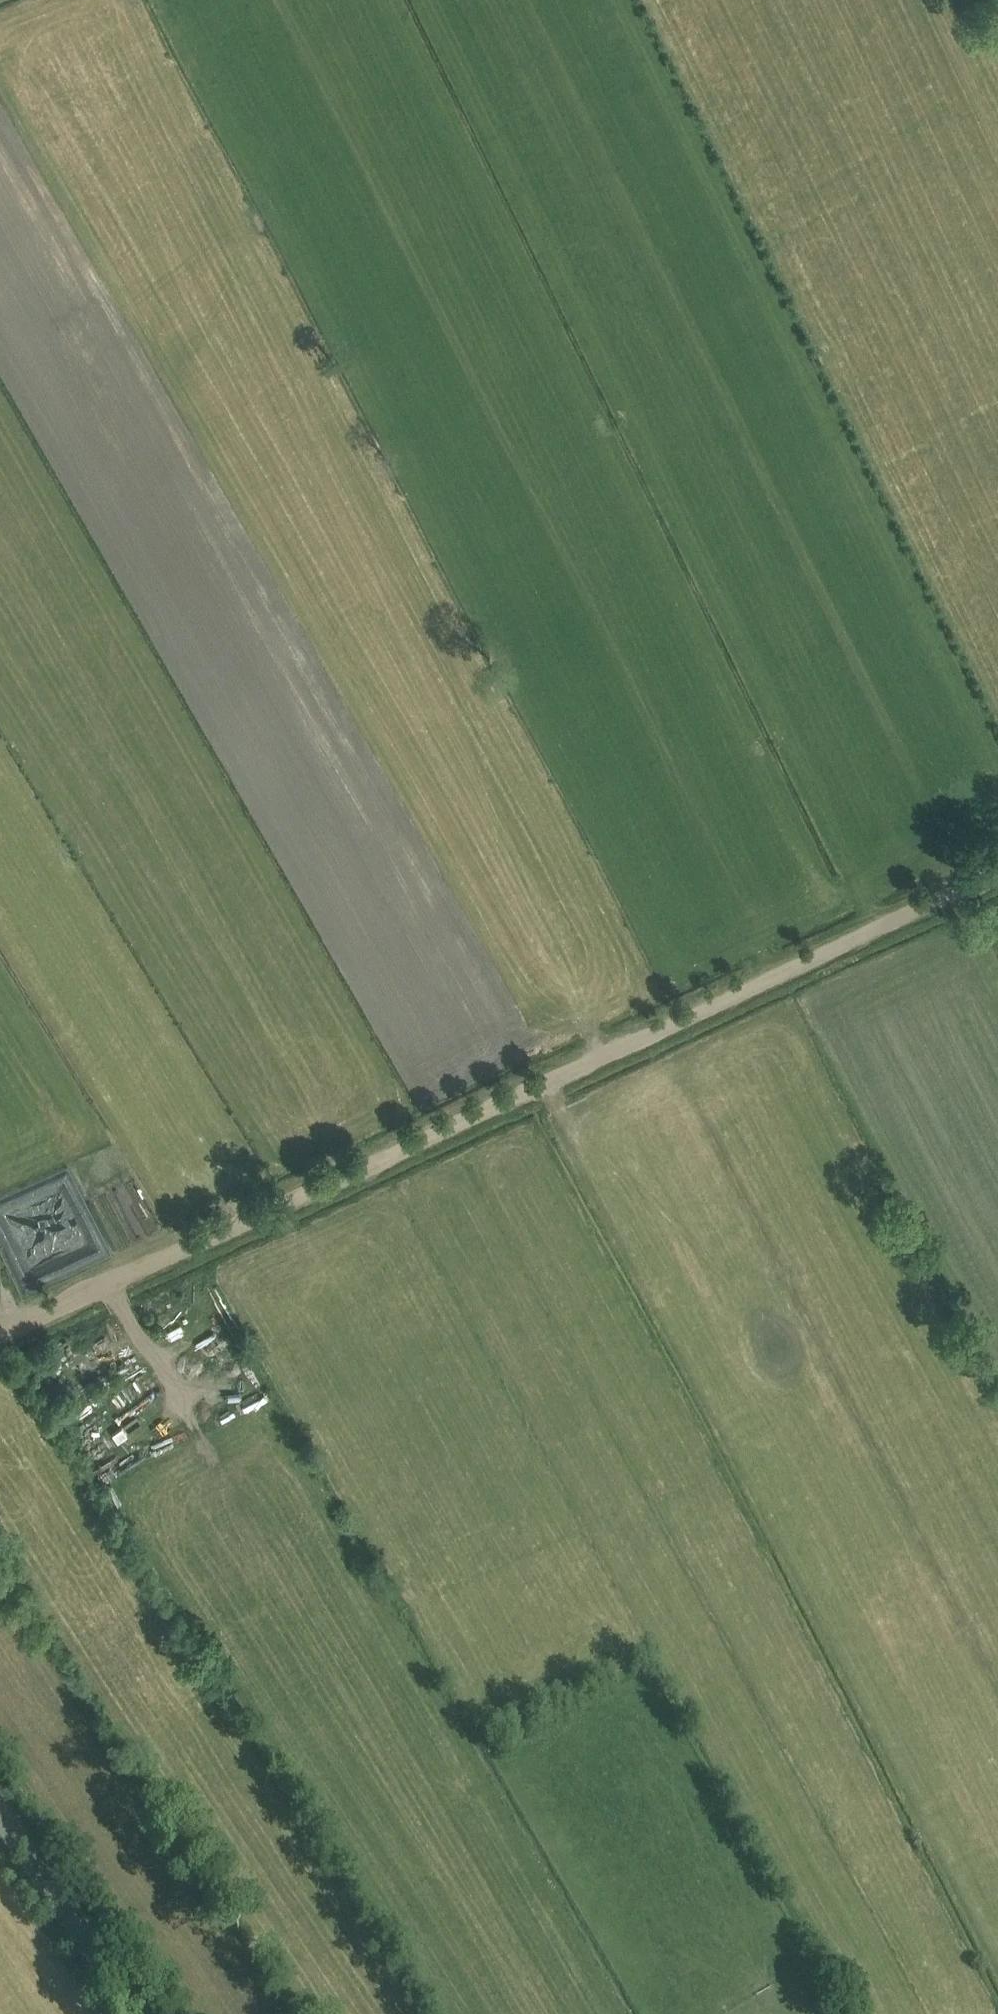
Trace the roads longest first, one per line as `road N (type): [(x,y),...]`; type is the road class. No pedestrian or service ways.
road 1 (track): [(0,1336),(997,870)]
road 2 (tertiary): [(142,2013),(0,1806)]

